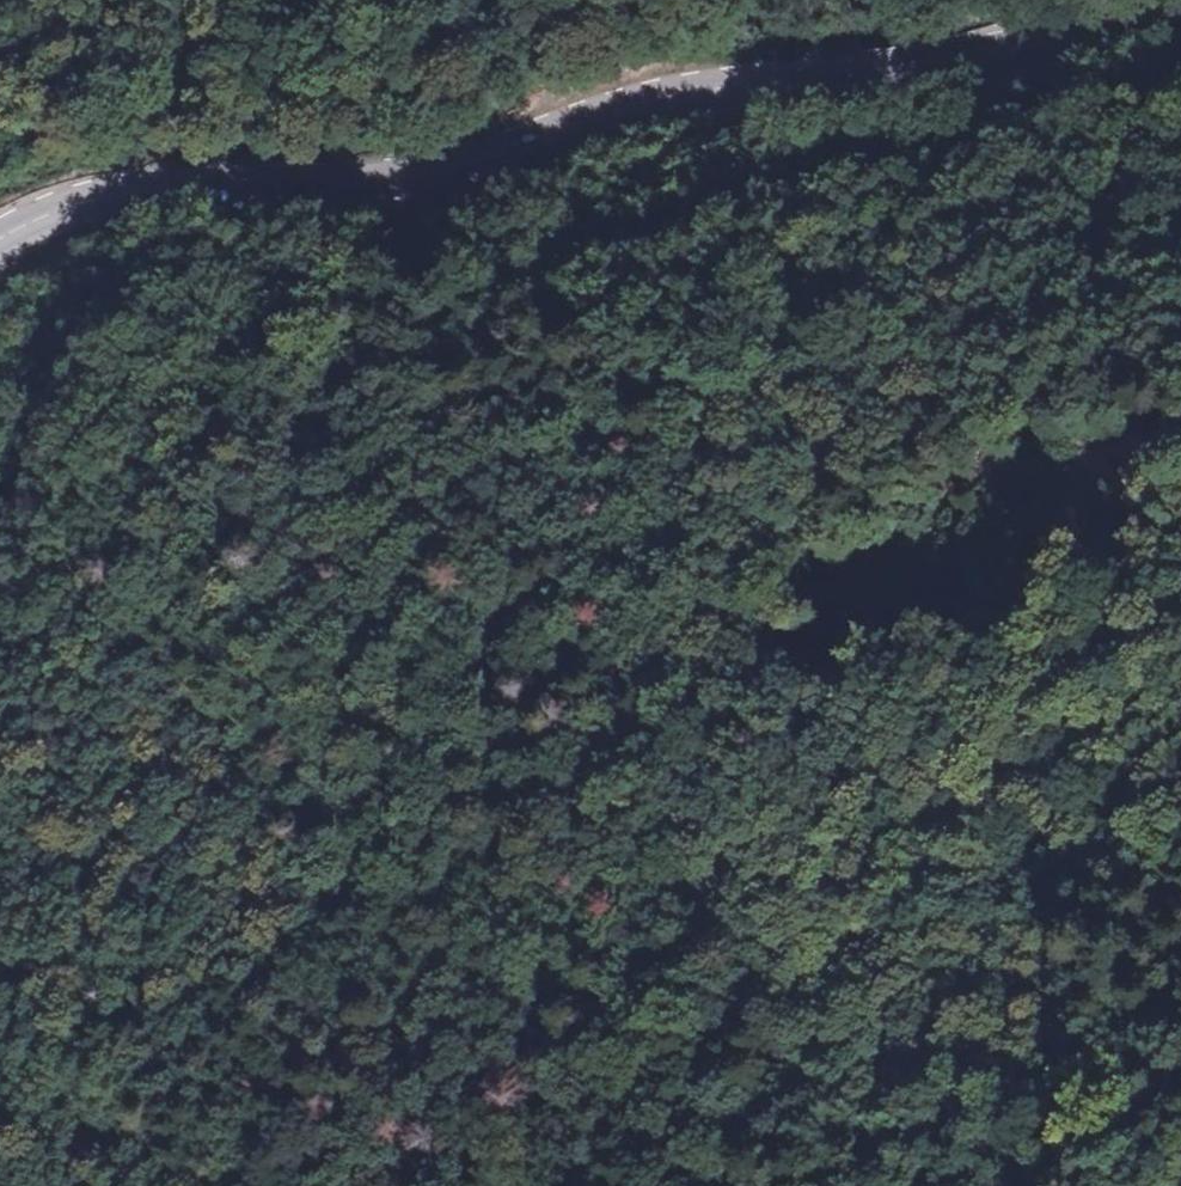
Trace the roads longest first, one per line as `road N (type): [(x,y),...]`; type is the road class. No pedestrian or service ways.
road 1 (secondary): [(0,245),(73,209),(180,186),(442,163),(721,90),(978,51),(1180,8)]

